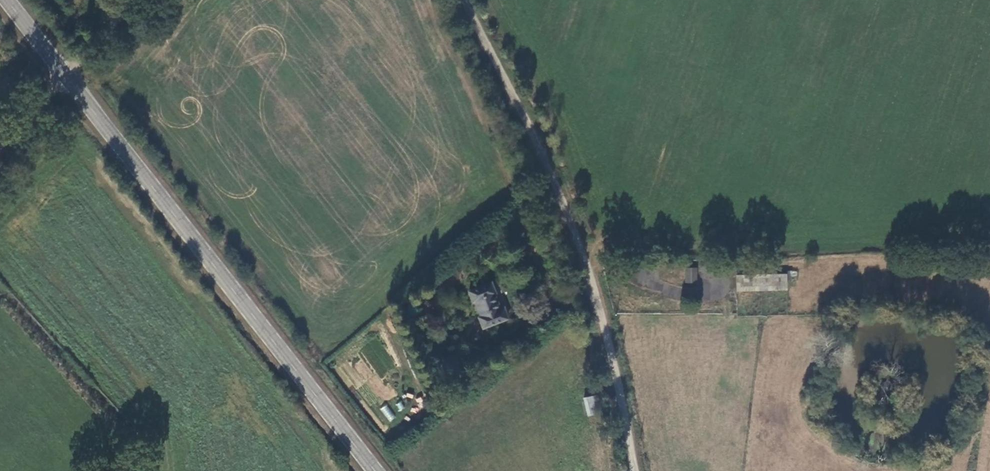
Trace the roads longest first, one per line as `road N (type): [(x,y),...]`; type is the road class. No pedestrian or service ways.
road 1 (secondary): [(374,470),(8,0)]
road 2 (unclassified): [(635,470),(608,329),(557,182),(464,0)]
road 3 (track): [(134,0),(0,145)]

